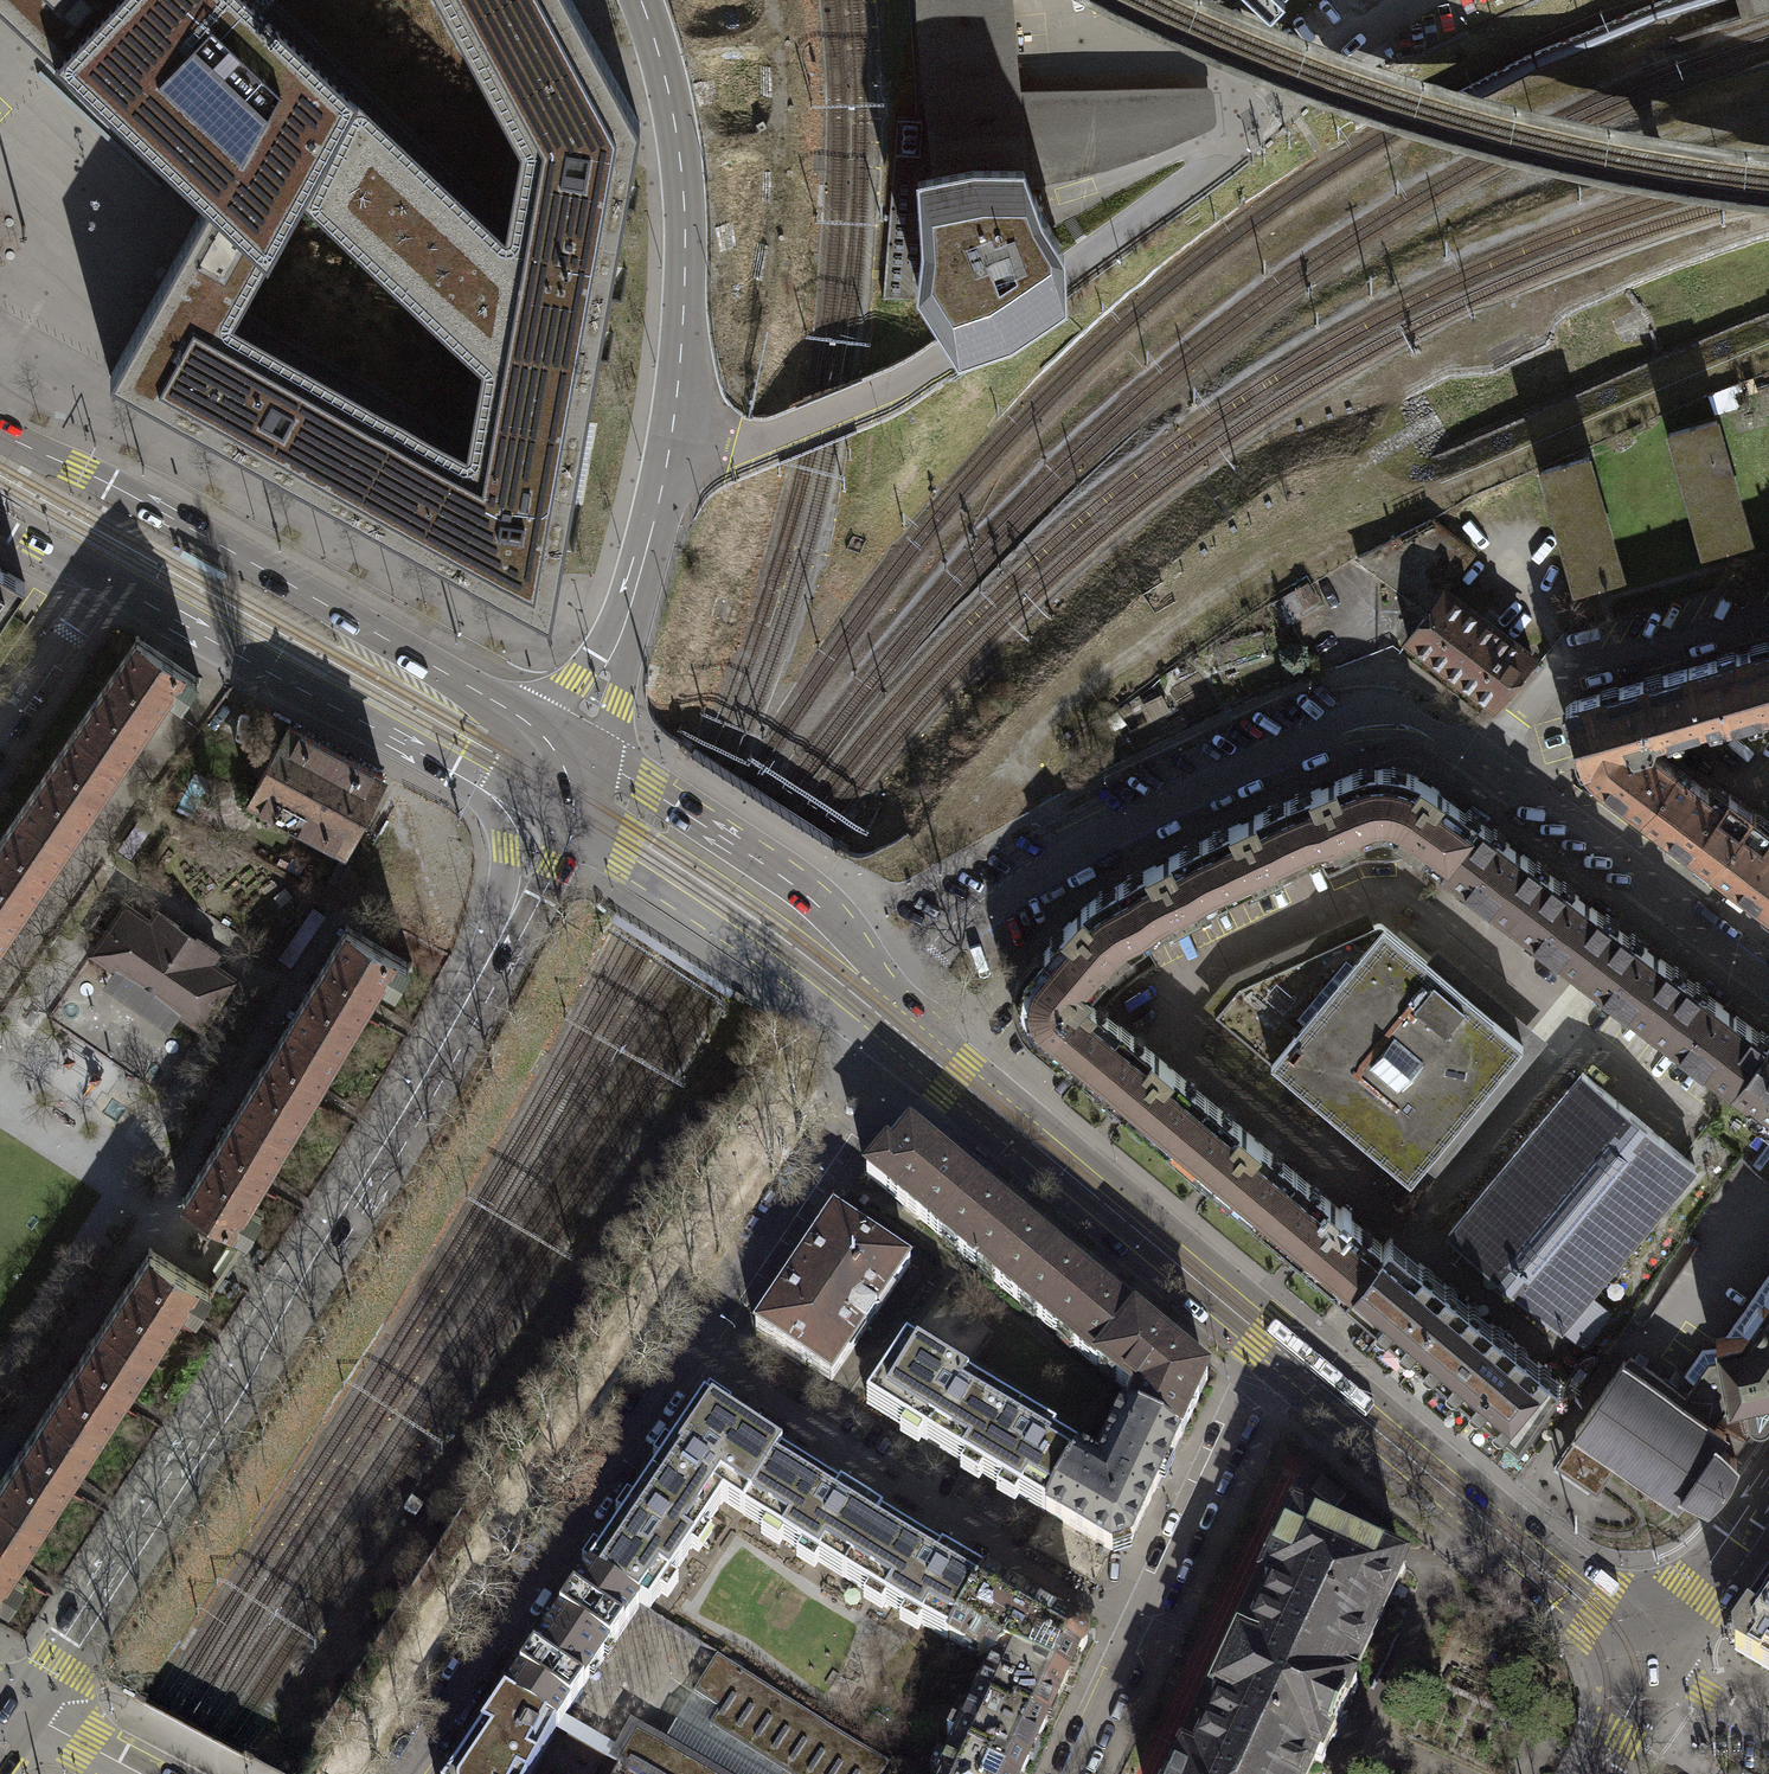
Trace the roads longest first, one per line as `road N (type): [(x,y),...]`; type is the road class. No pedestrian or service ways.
road 1 (residential): [(1768,977),(1444,736),(1386,718),(1266,759),(1041,875),(924,975),(900,1033)]
road 2 (primary): [(25,1716),(456,1043),(504,949),(550,822)]
road 3 (primary): [(576,746),(139,498),(0,434)]
road 4 (residential): [(684,1360),(1131,1637)]
road 5 (primary): [(101,581),(550,822)]
road 6 (tertiary): [(1286,1354),(900,1033)]
road 7 (residential): [(684,1360),(403,1773)]
road 8 (tertiary): [(1648,1662),(1286,1354)]
road 9 (tertiary): [(882,1018),(864,963),(826,908),(576,746)]
road 10 (track): [(1078,854),(1038,774),(1043,737),(1124,663),(1267,564)]
road 11 (residential): [(900,1033),(684,1360)]
road 12 (tertiary): [(550,822),(796,987),(882,1018)]
road 13 (residential): [(1131,1637),(1234,1417),(1286,1354)]
road 14 (tertiary): [(1648,1662),(1768,1489)]
road 15 (residential): [(101,581),(0,730)]
road 16 (residential): [(1069,1773),(1131,1637)]
road 17 (residential): [(1768,1735),(1648,1662)]
road 18 (tertiary): [(139,1773),(25,1716)]
road 19 (tertiary): [(1648,1662),(1599,1773)]

